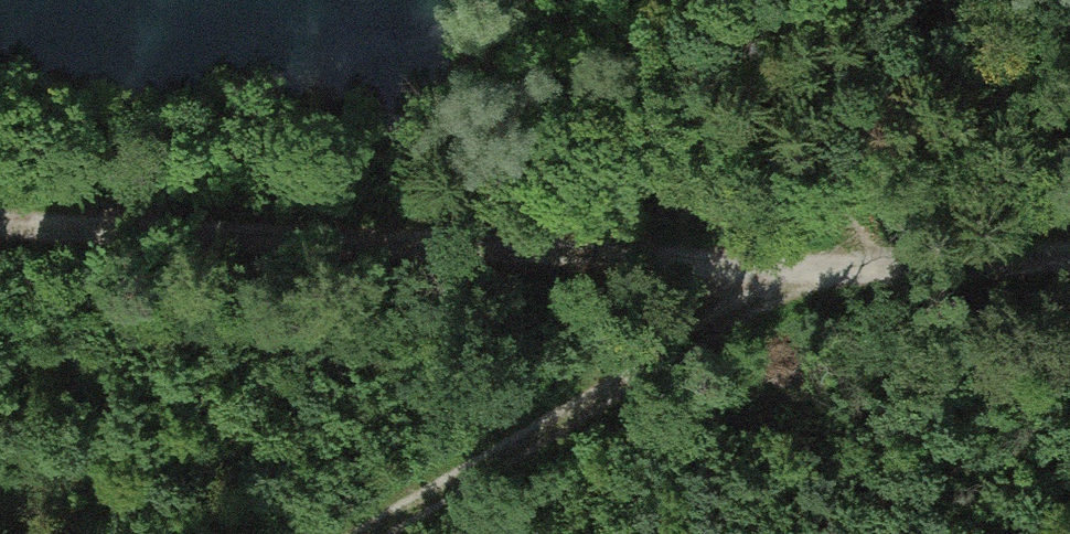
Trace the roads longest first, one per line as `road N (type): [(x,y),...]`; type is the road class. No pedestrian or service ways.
road 1 (track): [(0,225),(866,268),(1069,249)]
road 2 (track): [(866,268),(671,363),(368,533)]

